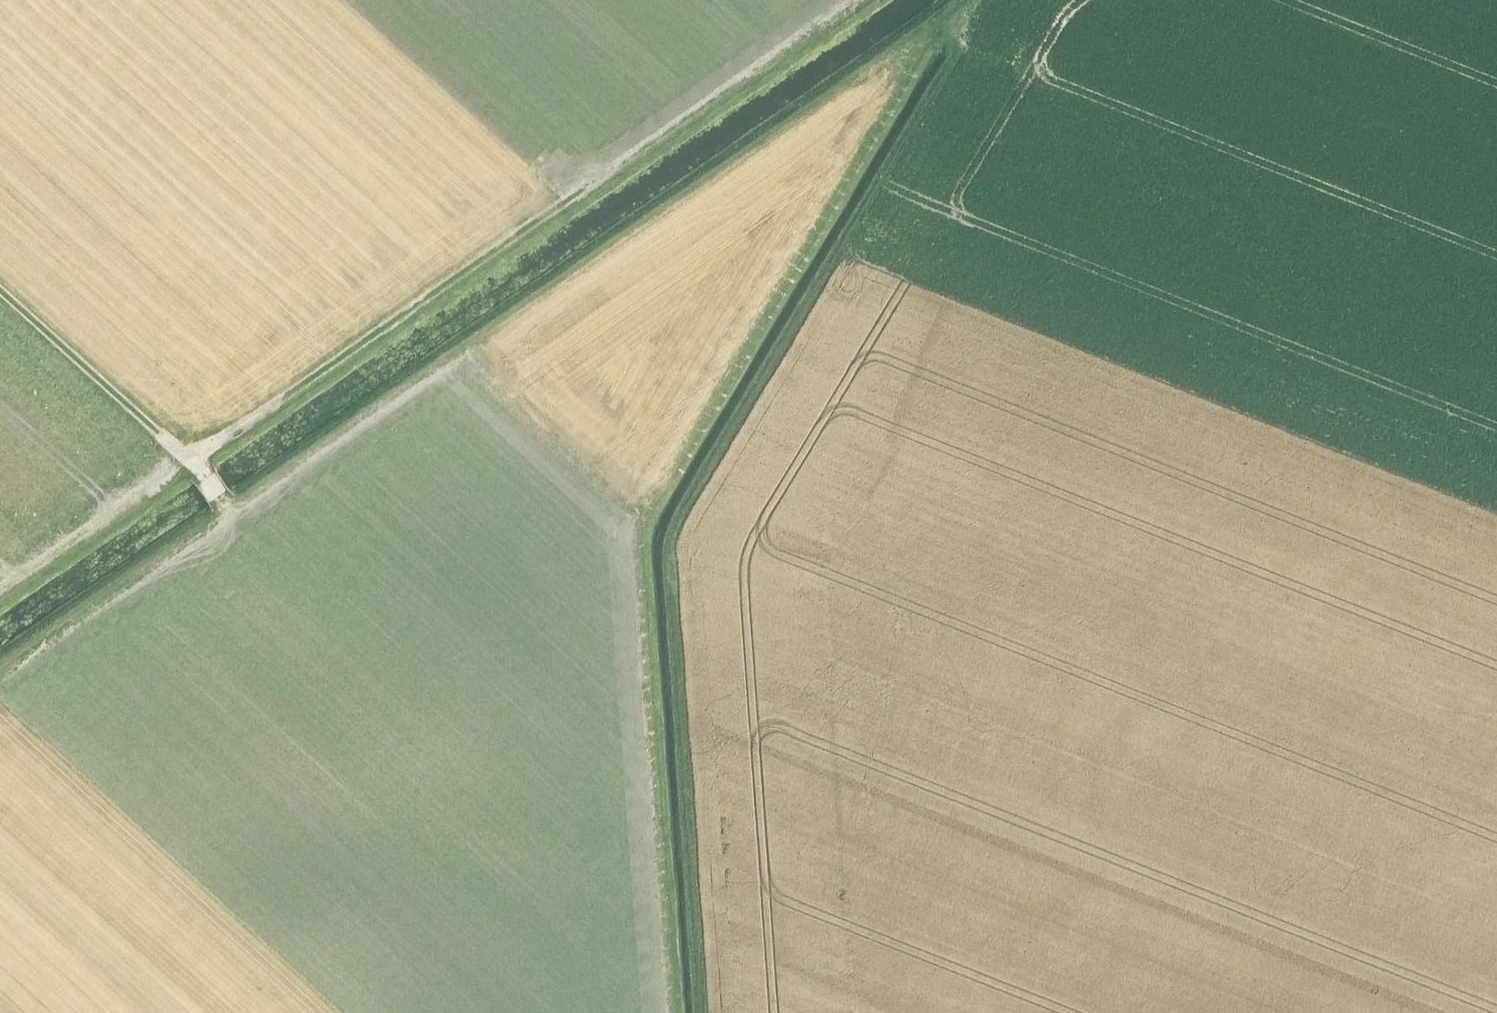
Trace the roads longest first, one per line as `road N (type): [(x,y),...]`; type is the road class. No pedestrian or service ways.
road 1 (track): [(944,11),(644,526),(676,1012)]
road 2 (track): [(228,505),(329,443),(959,0)]
road 3 (track): [(867,0),(191,461)]
road 4 (track): [(0,665),(228,505),(200,469),(0,288)]

